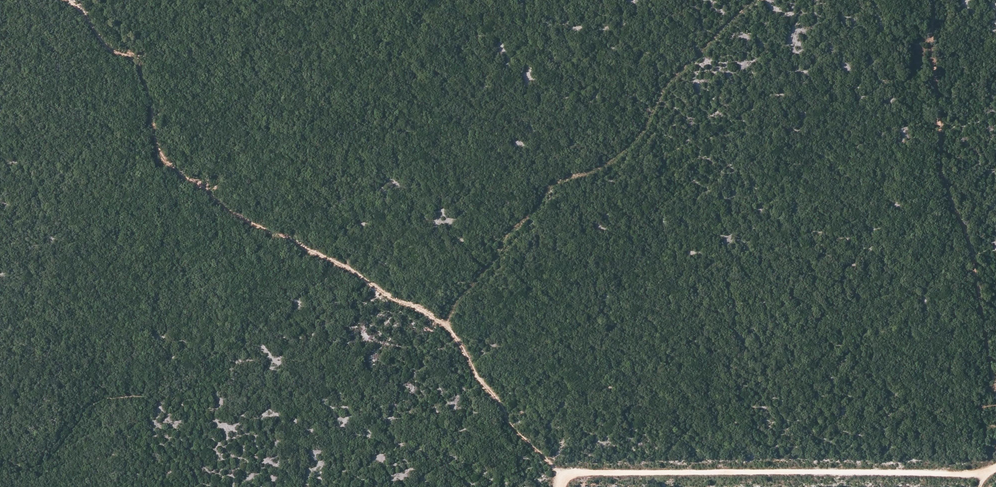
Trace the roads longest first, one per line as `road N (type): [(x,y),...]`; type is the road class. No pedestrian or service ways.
road 1 (track): [(995,468),(977,475),(571,475),(561,486)]

